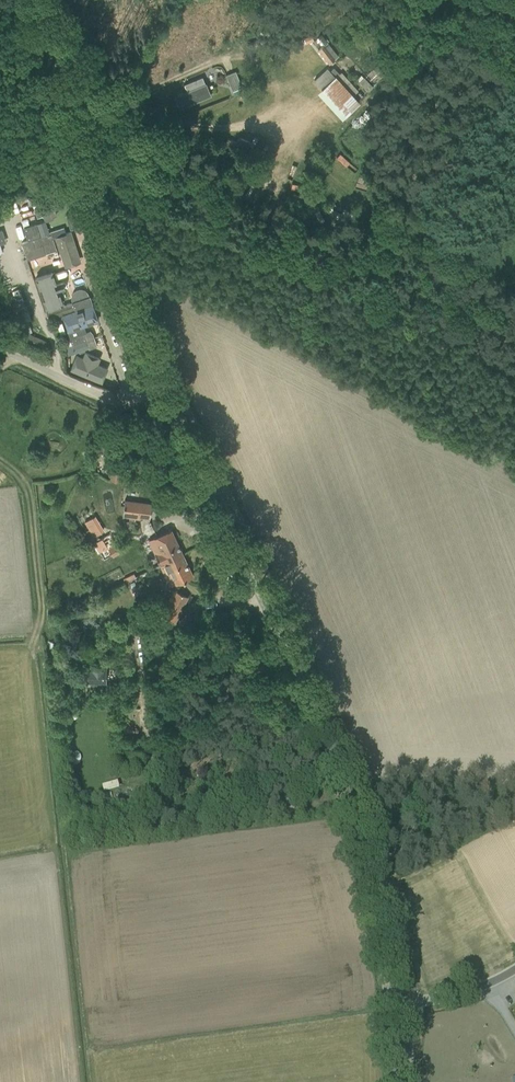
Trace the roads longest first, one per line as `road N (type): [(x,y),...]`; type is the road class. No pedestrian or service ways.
road 1 (tertiary): [(392,1004),(335,763),(160,390)]
road 2 (tertiary): [(160,390),(106,245),(40,0)]
road 3 (unclassified): [(160,390),(114,399),(0,349)]
road 4 (unclassified): [(392,1004),(450,998),(514,968)]

